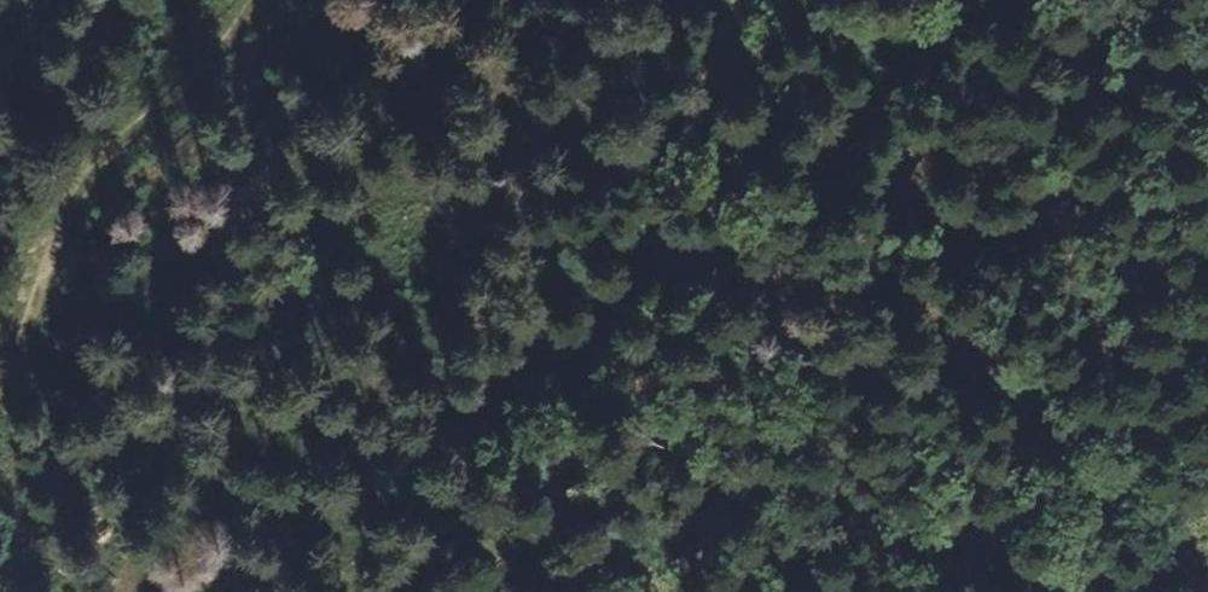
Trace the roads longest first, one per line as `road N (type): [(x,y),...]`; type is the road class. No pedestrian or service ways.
road 1 (track): [(531,591),(618,283),(710,0)]
road 2 (track): [(248,0),(0,393)]

